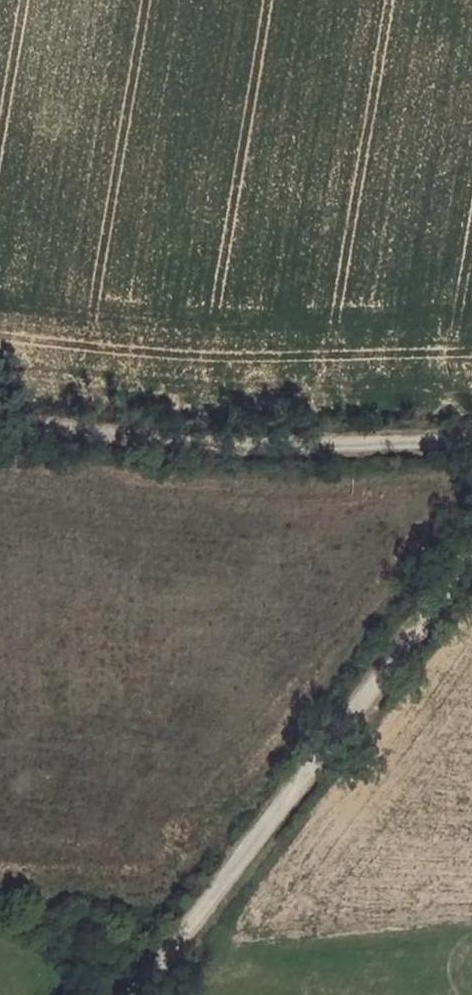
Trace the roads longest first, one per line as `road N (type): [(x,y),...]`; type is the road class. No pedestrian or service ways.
road 1 (unclassified): [(138,994),(471,556)]
road 2 (unclassified): [(0,421),(269,442),(471,440)]

